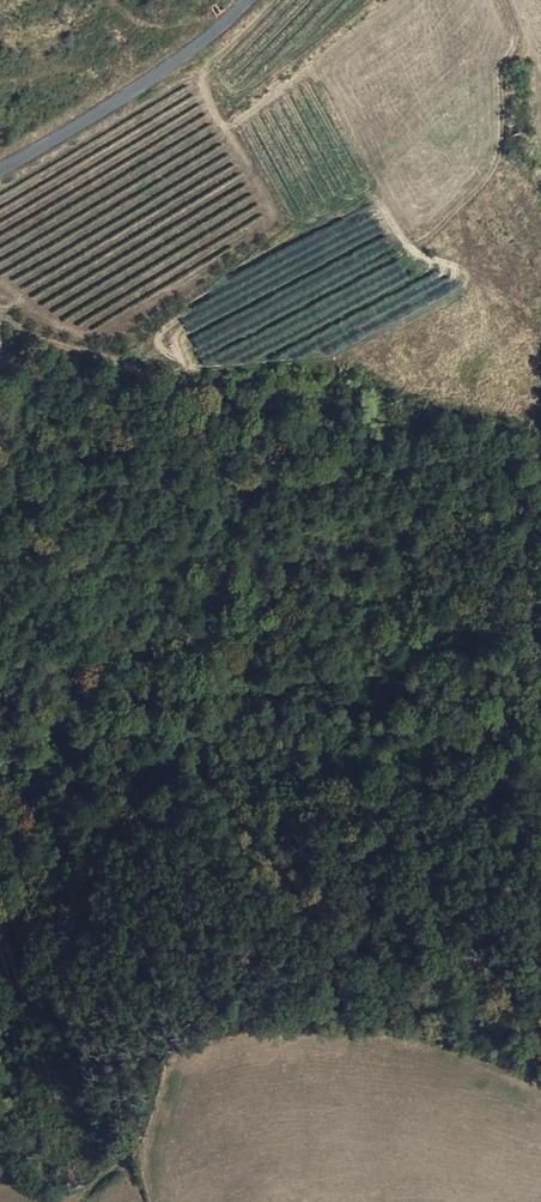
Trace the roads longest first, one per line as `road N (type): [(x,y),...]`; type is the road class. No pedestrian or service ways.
road 1 (track): [(540,625),(446,633),(391,670),(290,684),(218,724),(0,714)]
road 2 (tertiary): [(246,0),(163,74),(0,170)]

